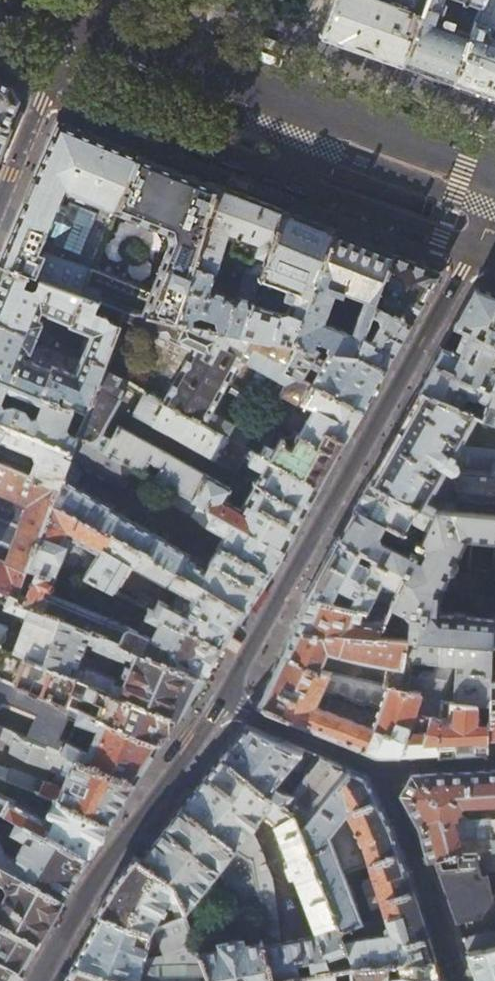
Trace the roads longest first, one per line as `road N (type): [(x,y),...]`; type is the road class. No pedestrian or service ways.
road 1 (residential): [(224,701),(494,208)]
road 2 (primary): [(83,21),(494,171)]
road 3 (residential): [(40,980),(107,863),(224,701)]
road 4 (residential): [(456,980),(405,829),(371,763)]
road 5 (tertiary): [(83,21),(0,199)]
road 6 (residential): [(371,763),(224,701)]
road 7 (residential): [(494,758),(371,763)]

